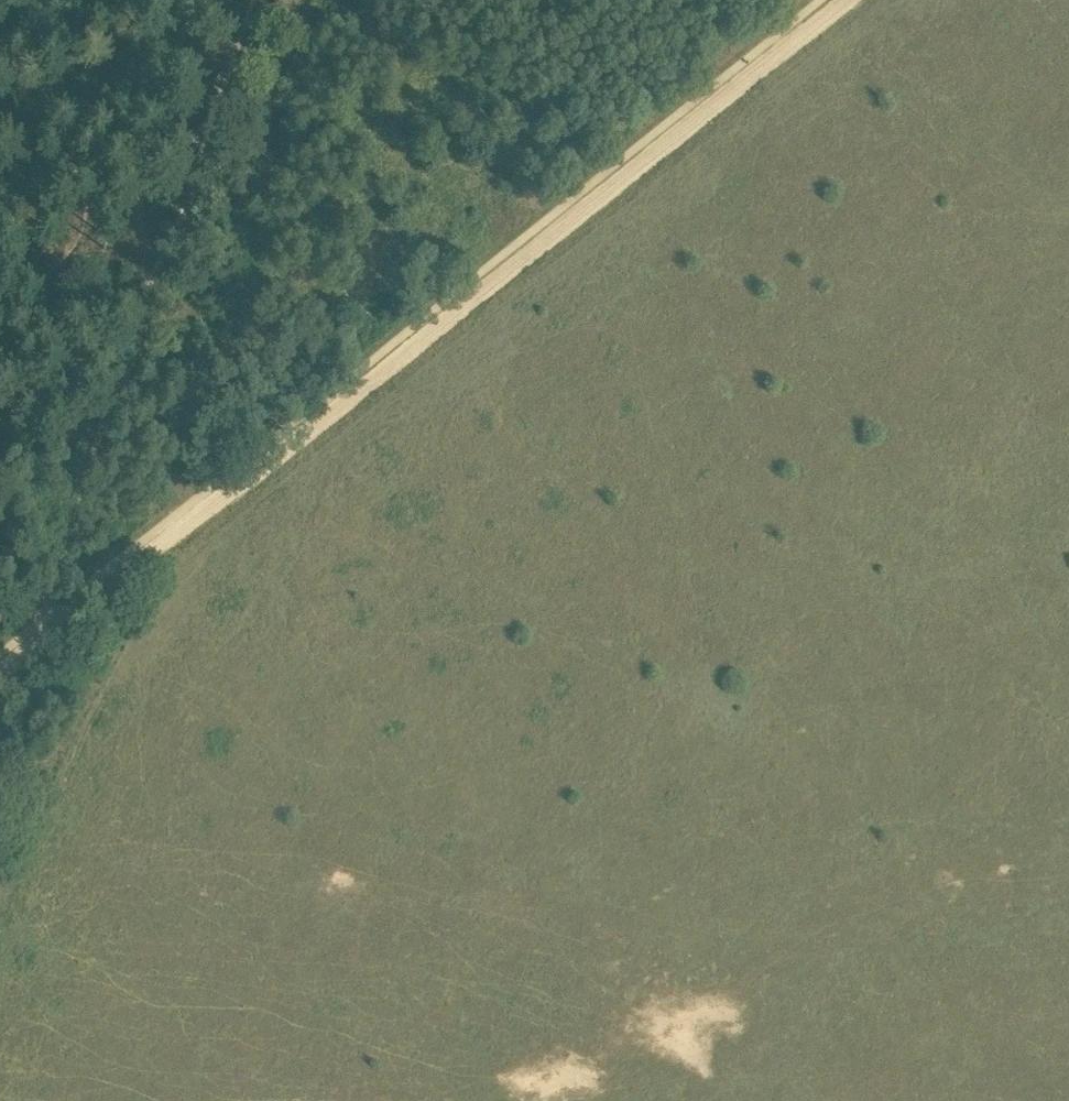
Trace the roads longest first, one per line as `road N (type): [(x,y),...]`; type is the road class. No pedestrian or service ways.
road 1 (track): [(0,672),(848,0)]
road 2 (track): [(0,283),(142,317),(149,282)]

